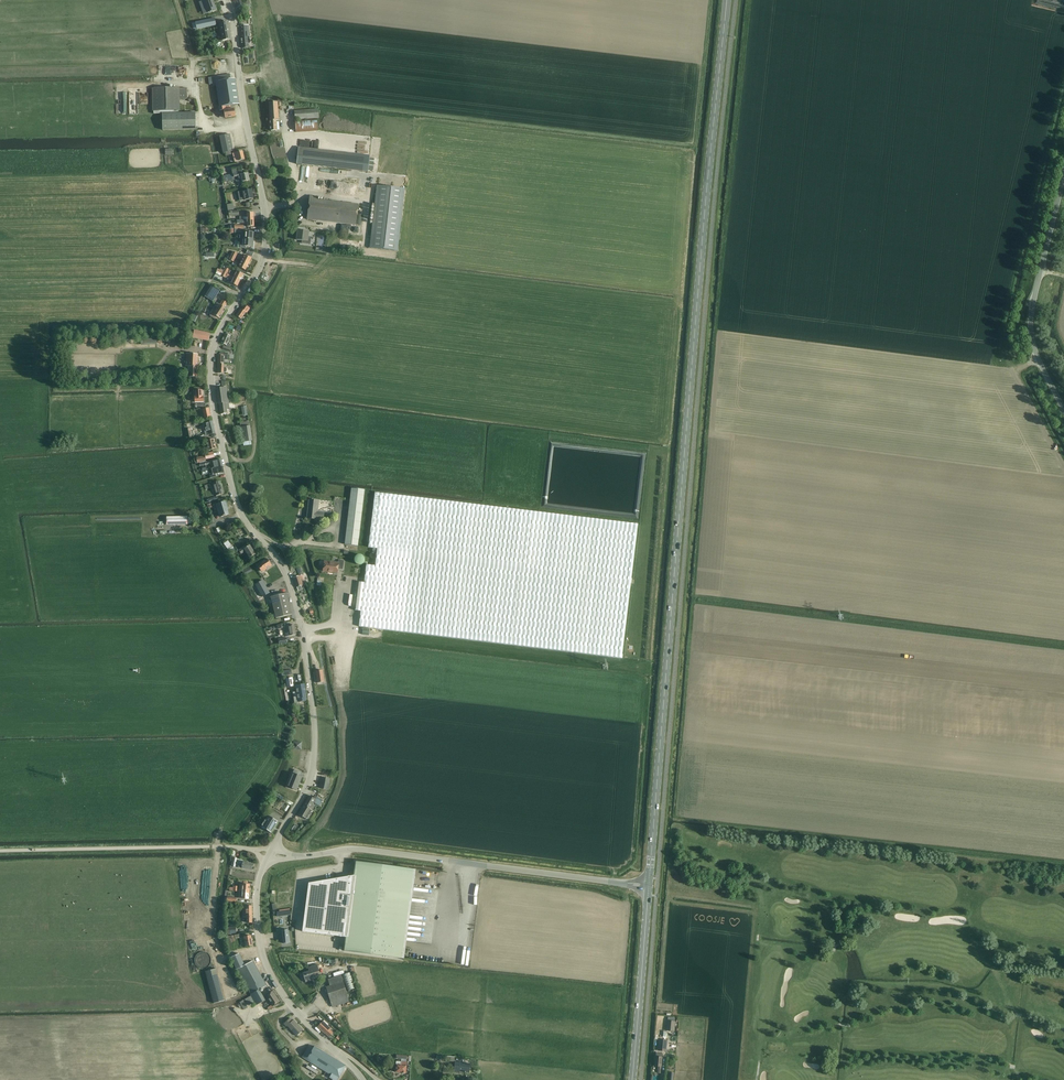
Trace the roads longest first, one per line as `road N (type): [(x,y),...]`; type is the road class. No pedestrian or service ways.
road 1 (unclassified): [(271,850),(311,777),(315,726),(293,594),(239,509),(213,396),(214,343),(258,272),(266,238),(228,0)]
road 2 (secondary): [(649,887),(726,0)]
road 3 (unclassified): [(294,857),(361,849),(649,887)]
road 4 (unclassified): [(363,1079),(298,1013),(267,966),(257,916),(266,859)]
road 5 (unclassified): [(0,851),(252,850)]
road 6 (unclassified): [(1063,409),(1031,339),(1063,180)]
road 7 (secondary): [(632,1079),(649,887)]

